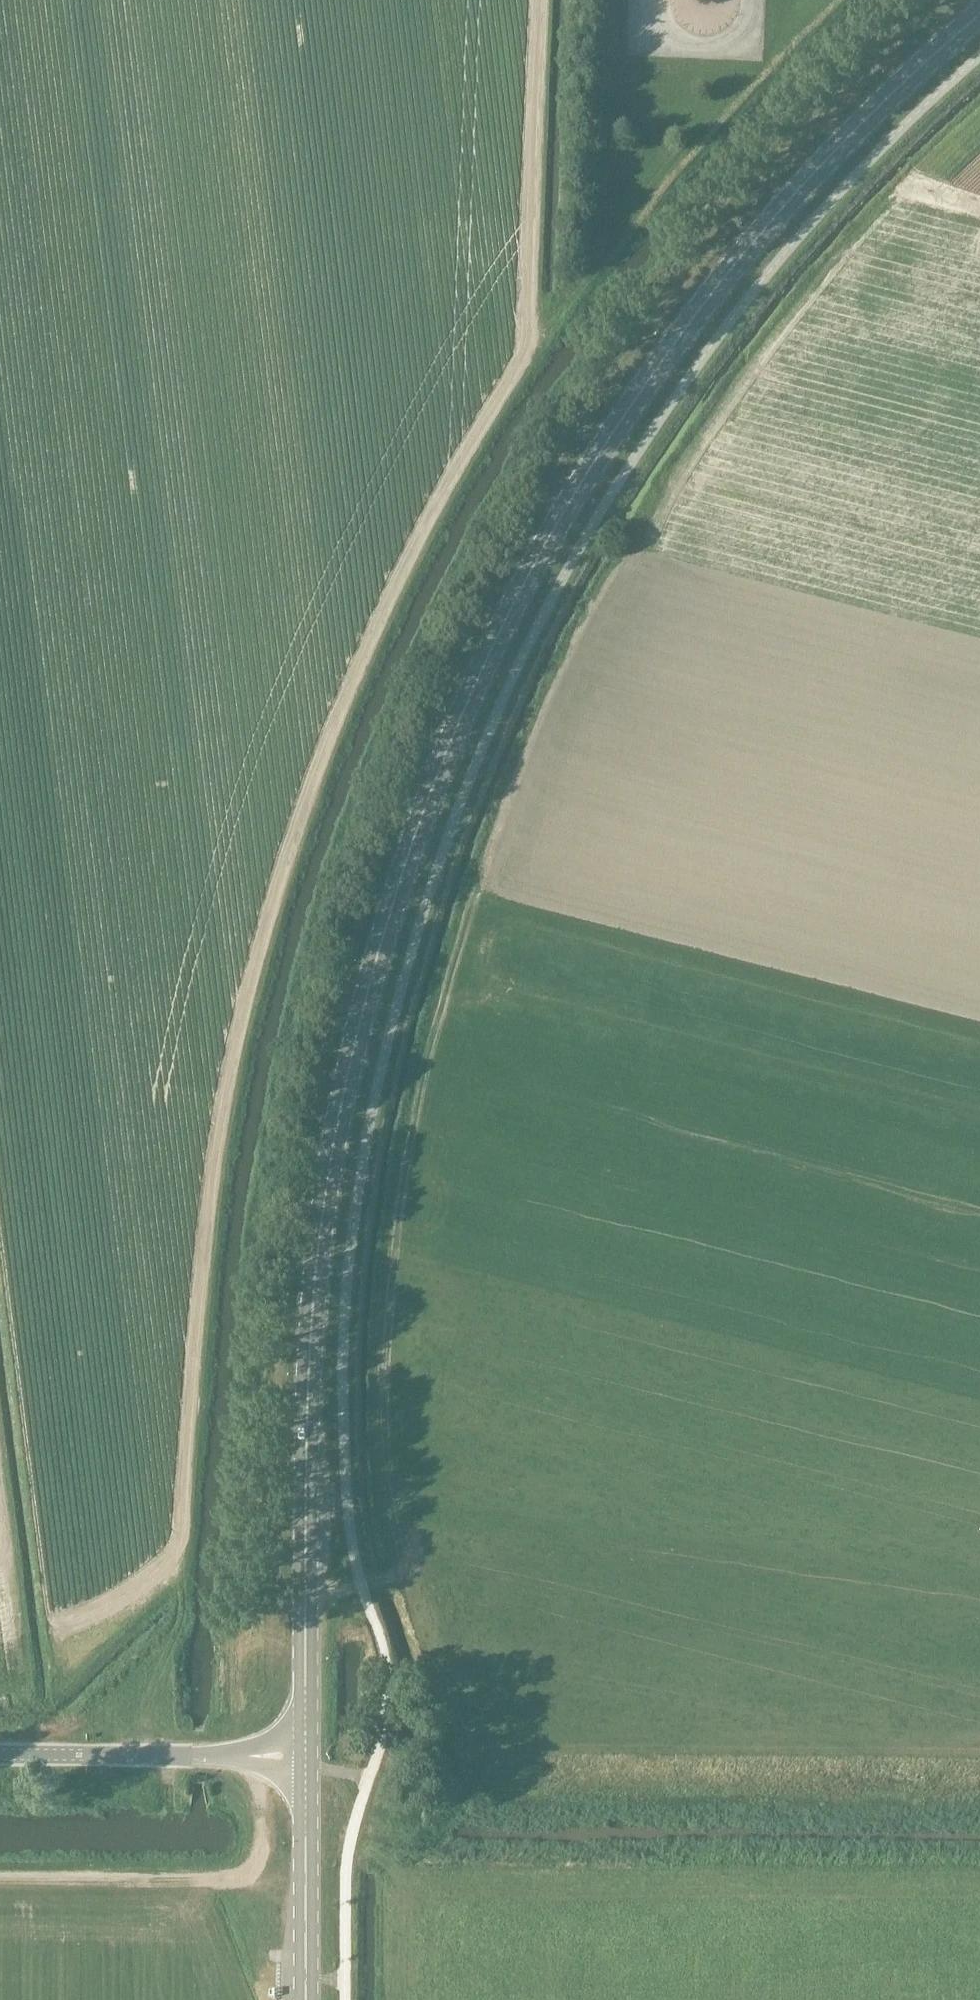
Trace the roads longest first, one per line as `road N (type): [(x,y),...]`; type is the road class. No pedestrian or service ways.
road 1 (secondary): [(305,1741),(308,1367),(322,1214),(367,992),(448,746),(540,552),(662,359),(791,197),(979,13)]
road 2 (unclassified): [(0,1754),(250,1756)]
road 3 (secondary): [(306,1999),(305,1770)]

